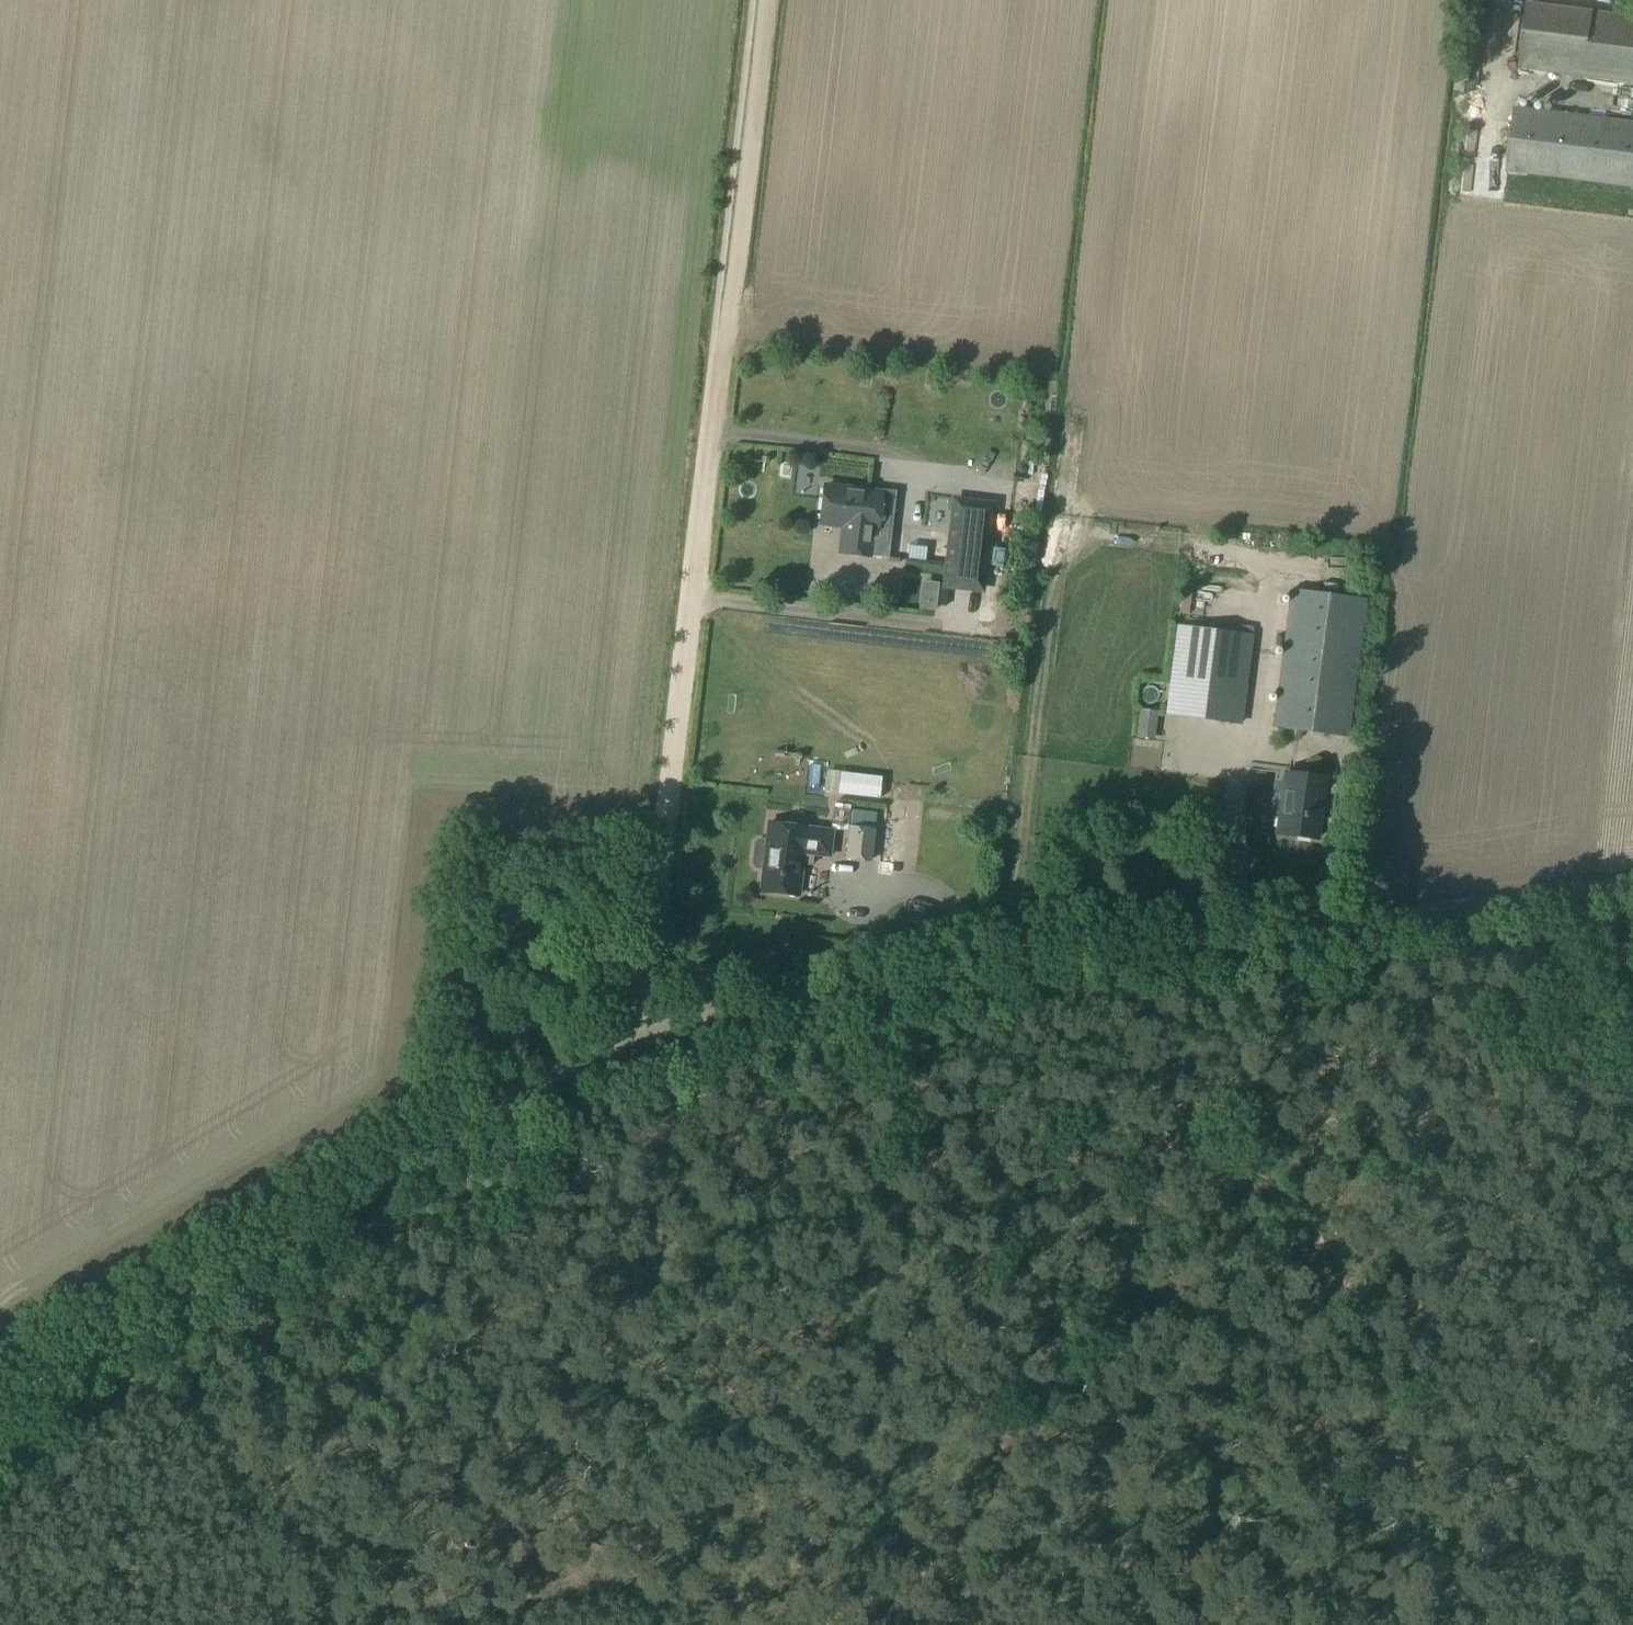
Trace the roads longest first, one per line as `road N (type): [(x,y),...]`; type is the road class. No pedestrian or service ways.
road 1 (unclassified): [(1632,885),(717,1013),(643,1034),(528,1089),(63,1353)]
road 2 (track): [(643,1034),(765,0)]

